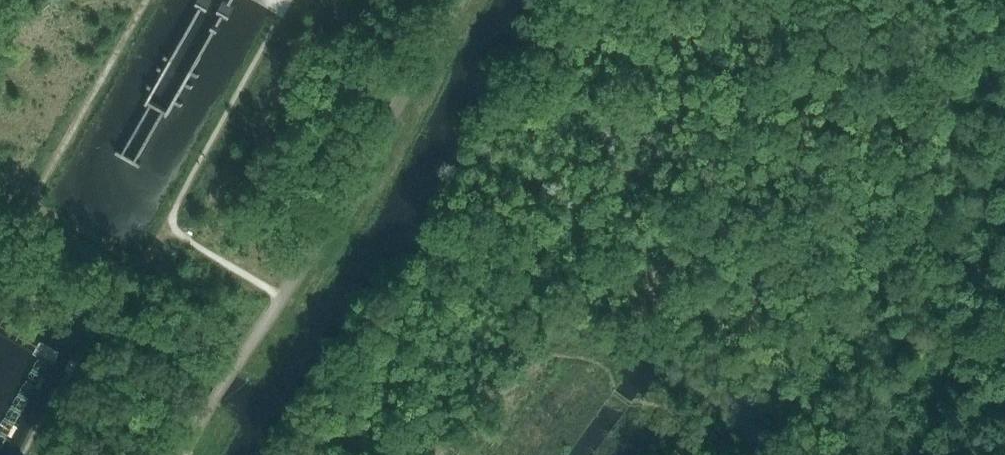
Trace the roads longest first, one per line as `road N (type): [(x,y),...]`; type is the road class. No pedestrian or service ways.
road 1 (unclassified): [(180,454),(458,0)]

